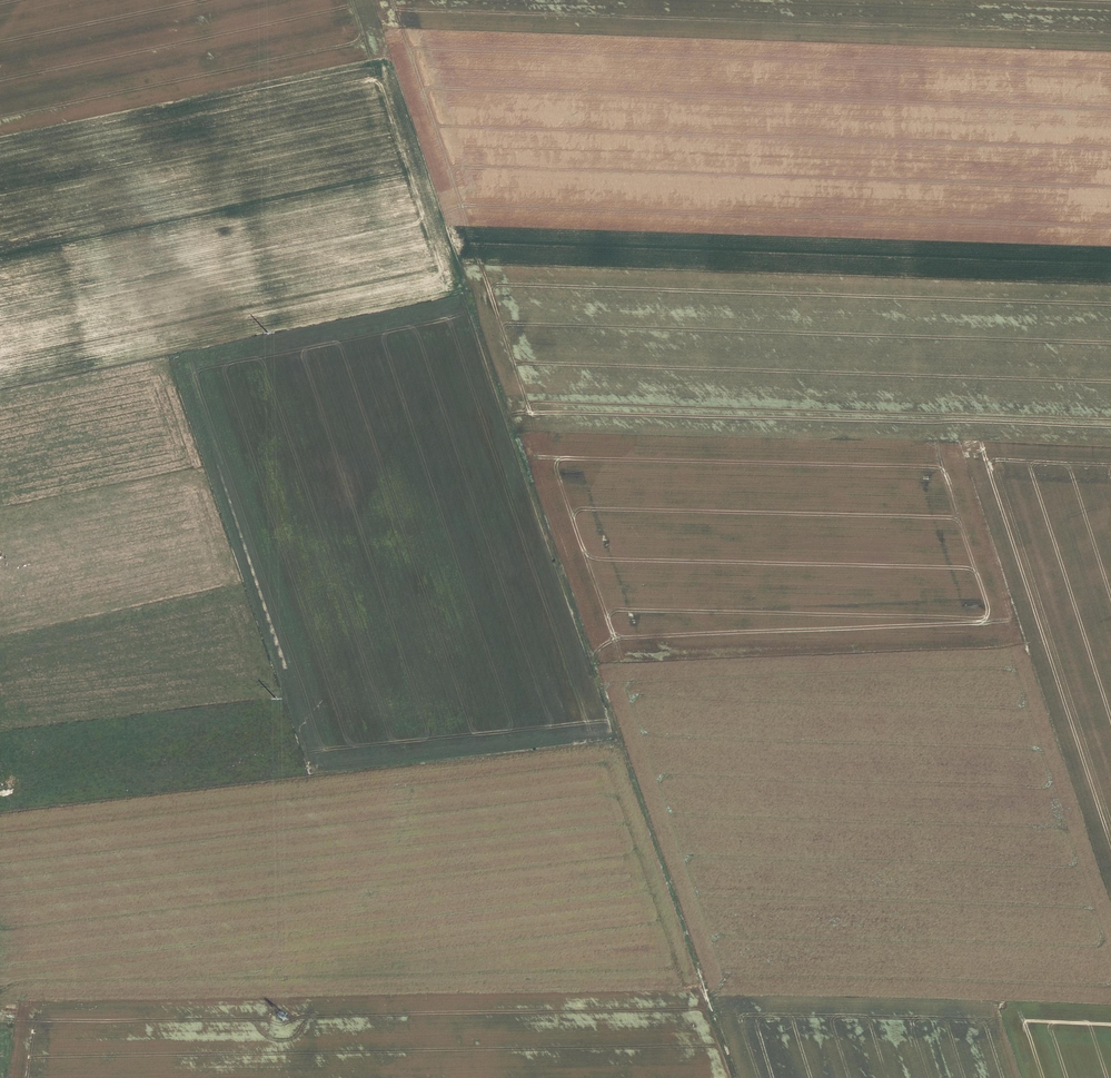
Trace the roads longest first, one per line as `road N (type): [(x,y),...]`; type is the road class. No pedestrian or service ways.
road 1 (track): [(736,1077),(469,295)]

